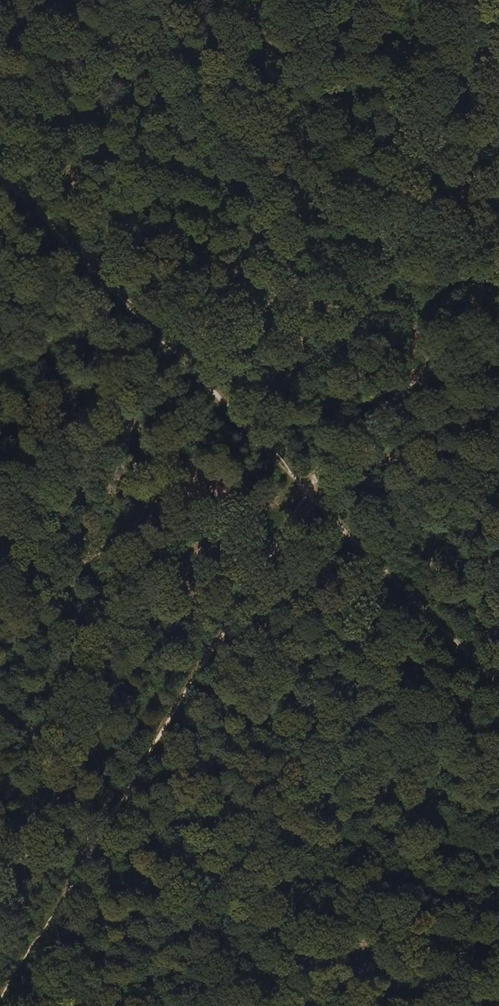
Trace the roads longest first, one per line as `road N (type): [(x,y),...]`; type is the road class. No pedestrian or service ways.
road 1 (track): [(498,299),(309,487),(0,992)]
road 2 (track): [(0,170),(498,683)]

